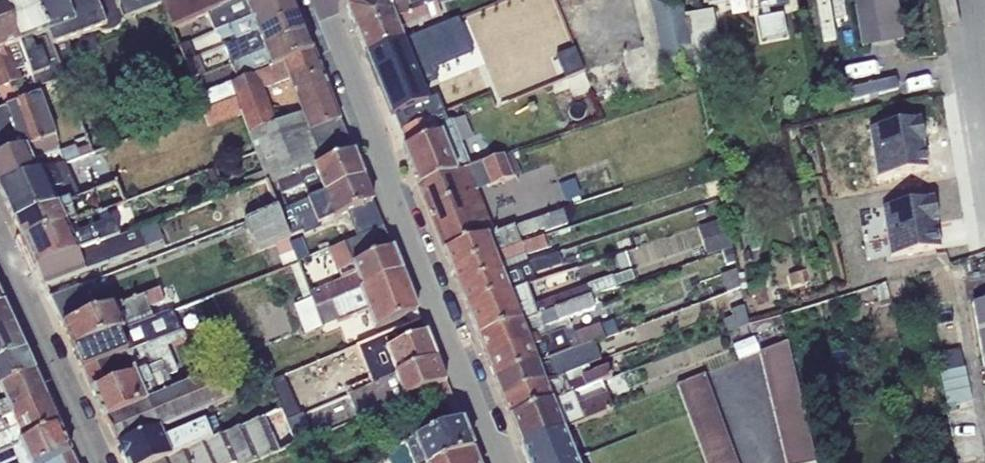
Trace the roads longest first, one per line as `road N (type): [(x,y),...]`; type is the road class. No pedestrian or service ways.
road 1 (residential): [(506,462),(321,0)]
road 2 (residential): [(108,462),(0,230)]

